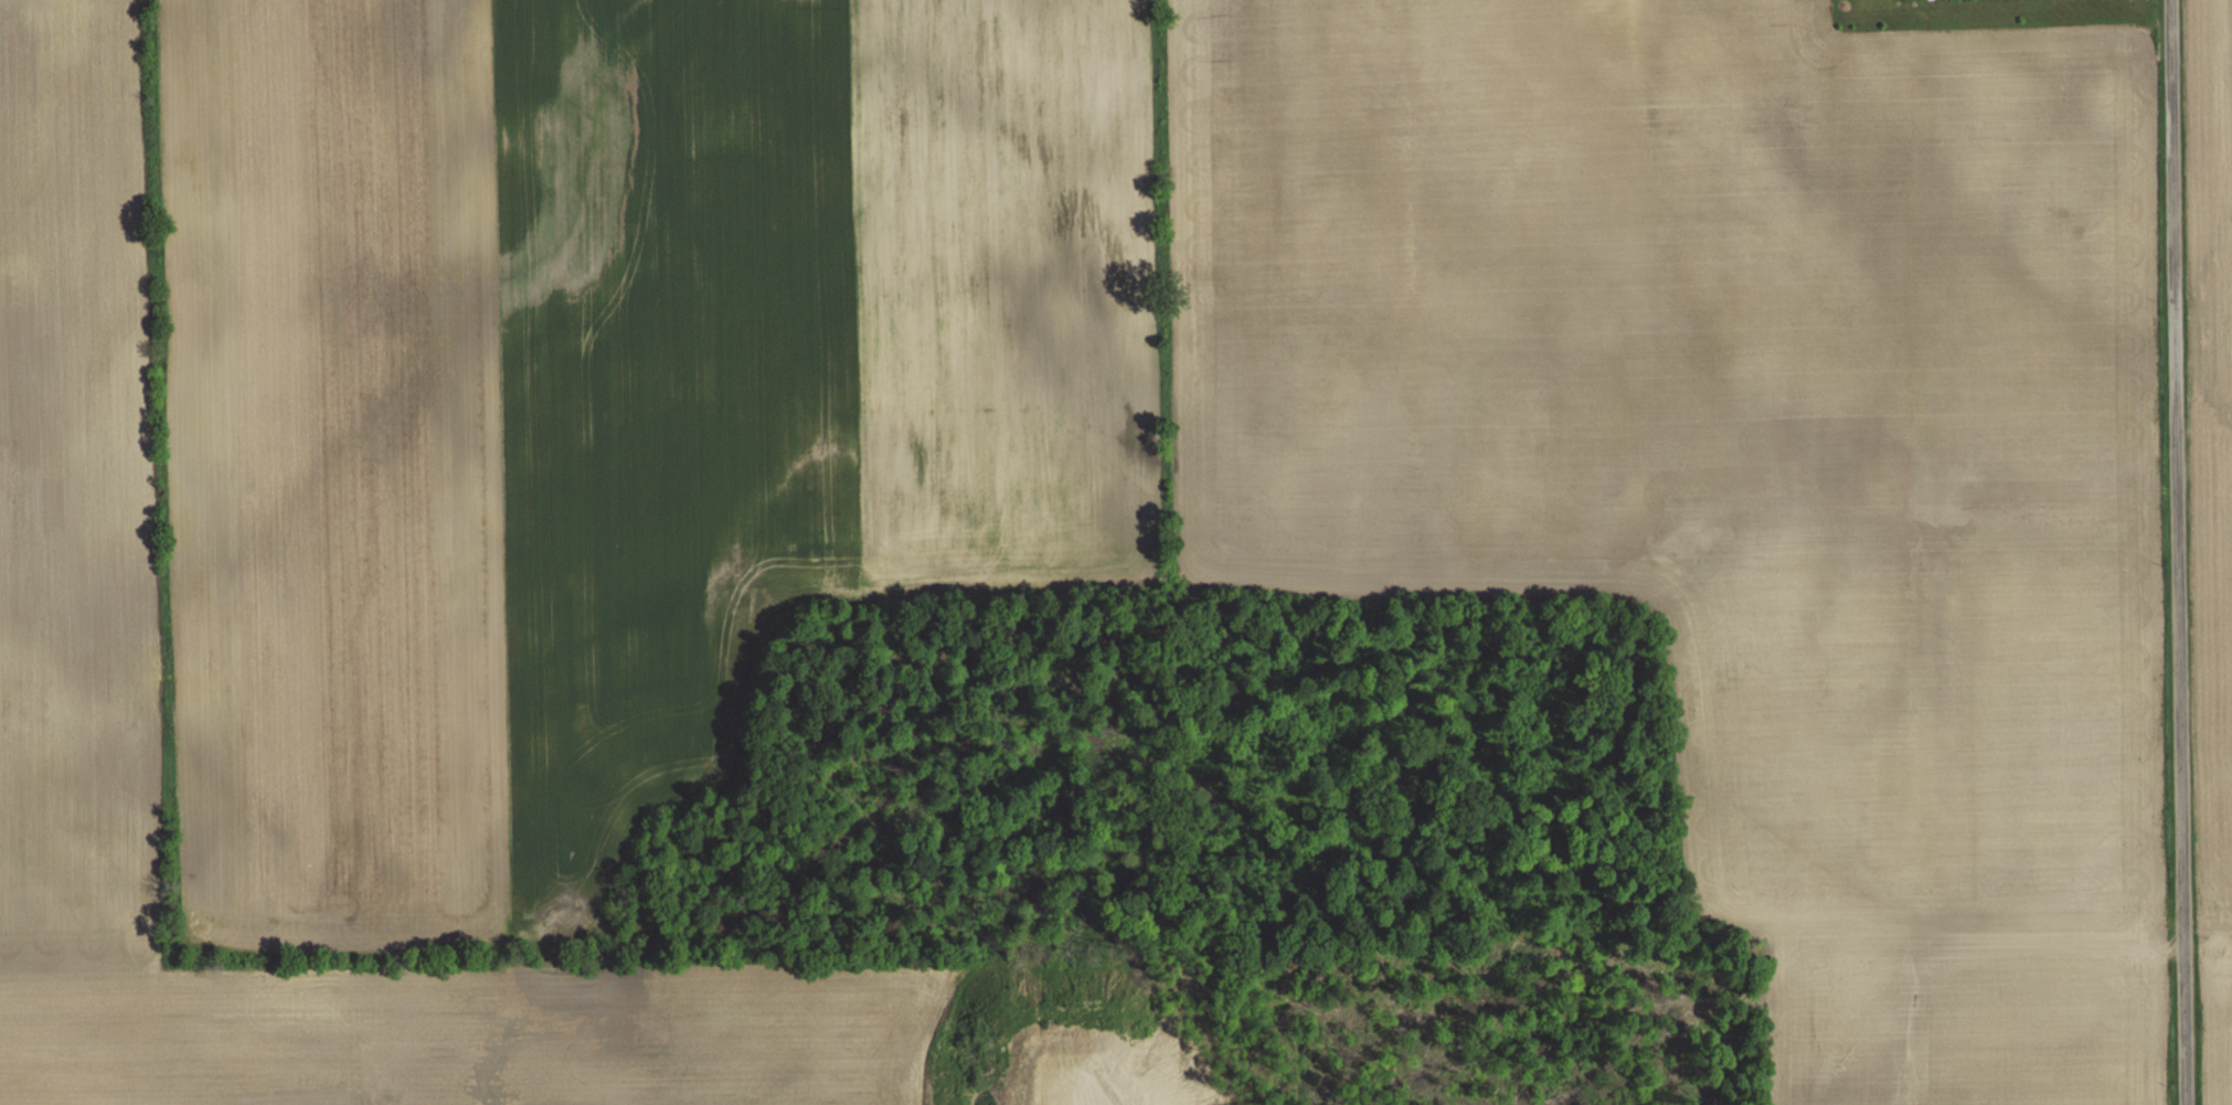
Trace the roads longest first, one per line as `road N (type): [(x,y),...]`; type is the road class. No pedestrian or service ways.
road 1 (residential): [(2186,1104),(2168,0)]

